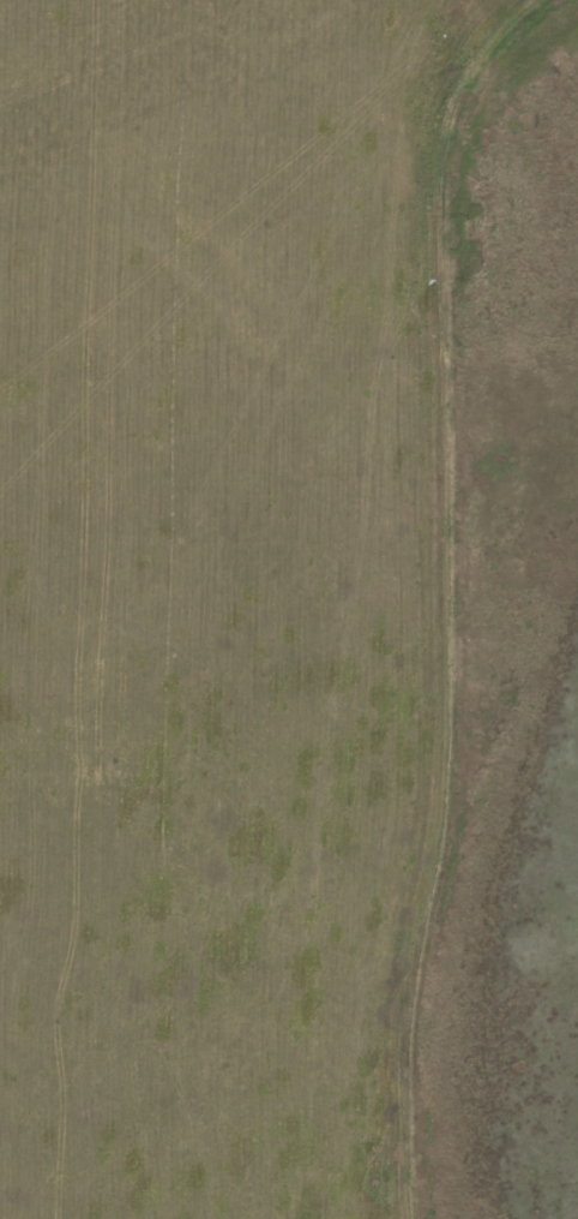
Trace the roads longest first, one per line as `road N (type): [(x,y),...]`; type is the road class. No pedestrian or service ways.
road 1 (residential): [(360,614),(374,400),(360,115),(391,54),(468,0)]

